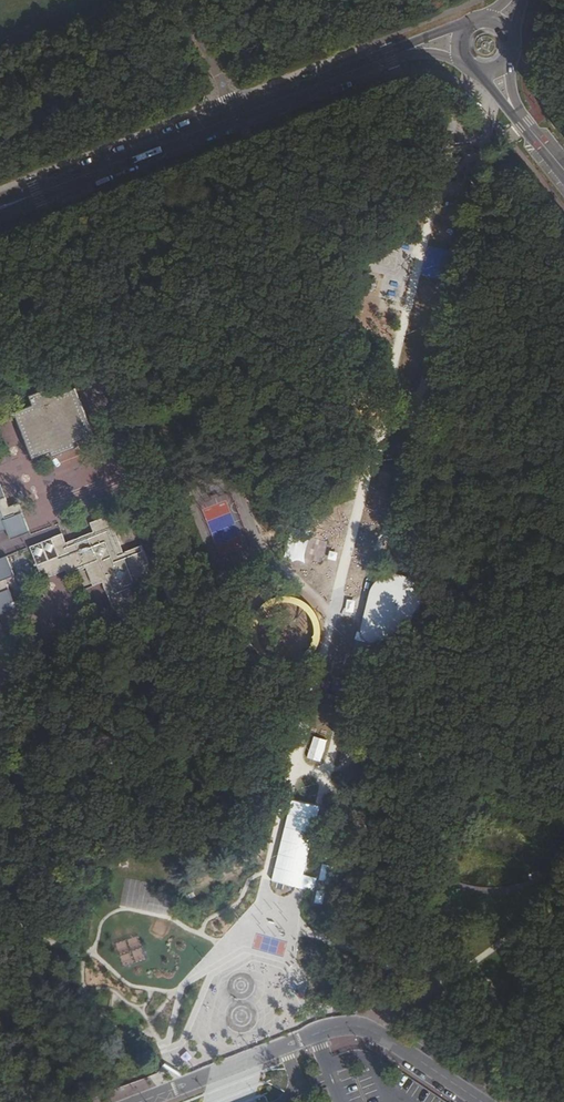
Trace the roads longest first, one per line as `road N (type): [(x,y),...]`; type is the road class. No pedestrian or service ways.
road 1 (unclassified): [(0,208),(375,62)]
road 2 (residential): [(141,1101),(350,1026),(386,1039),(481,1101)]

